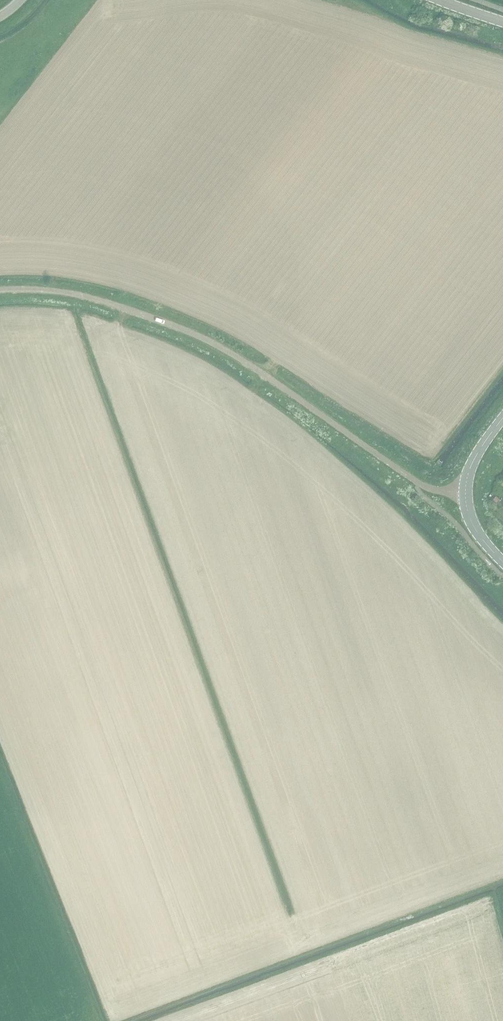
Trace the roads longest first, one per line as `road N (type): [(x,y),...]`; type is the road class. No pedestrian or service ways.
road 1 (unclassified): [(0,290),(49,288),(109,300),(213,341),(420,484),(464,492)]

